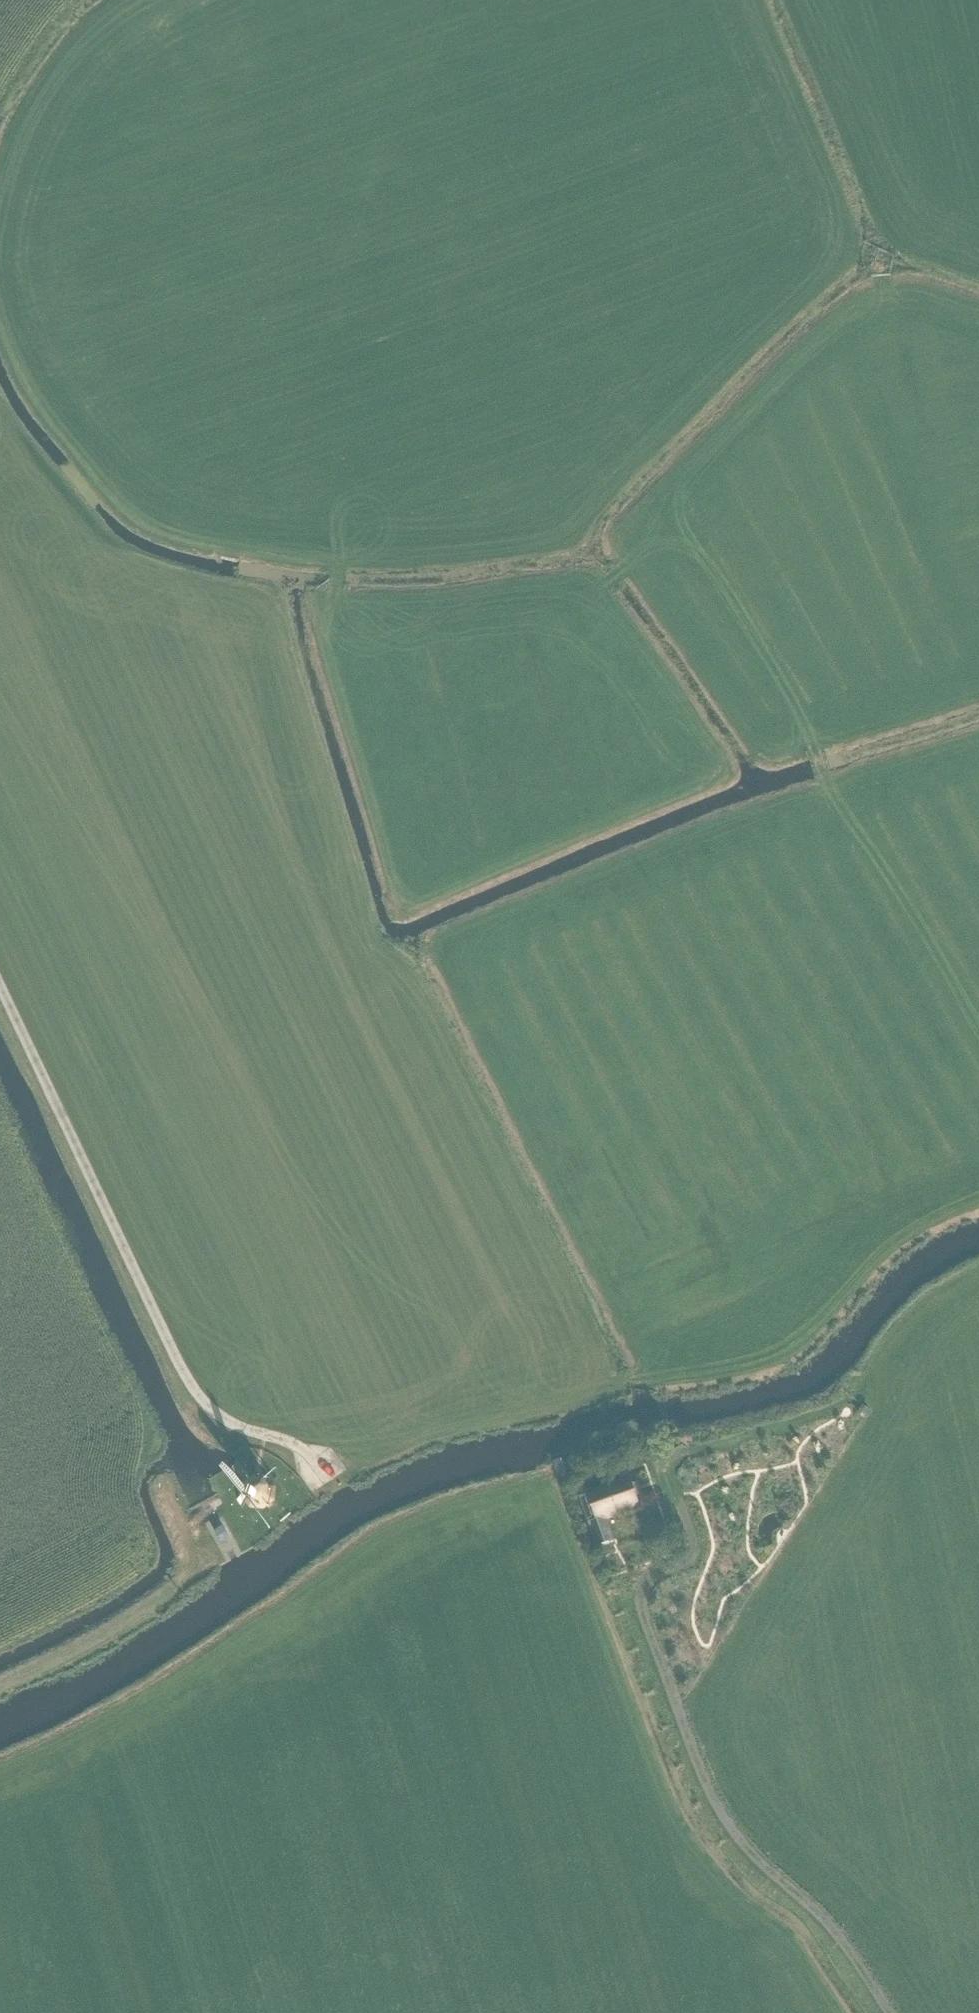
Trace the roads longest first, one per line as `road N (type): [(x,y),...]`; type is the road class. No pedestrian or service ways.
road 1 (unclassified): [(326,1479),(305,1450),(217,1414),(188,1381),(0,986)]
road 2 (track): [(887,2012),(823,1919),(751,1852),(720,1810),(626,1572)]

